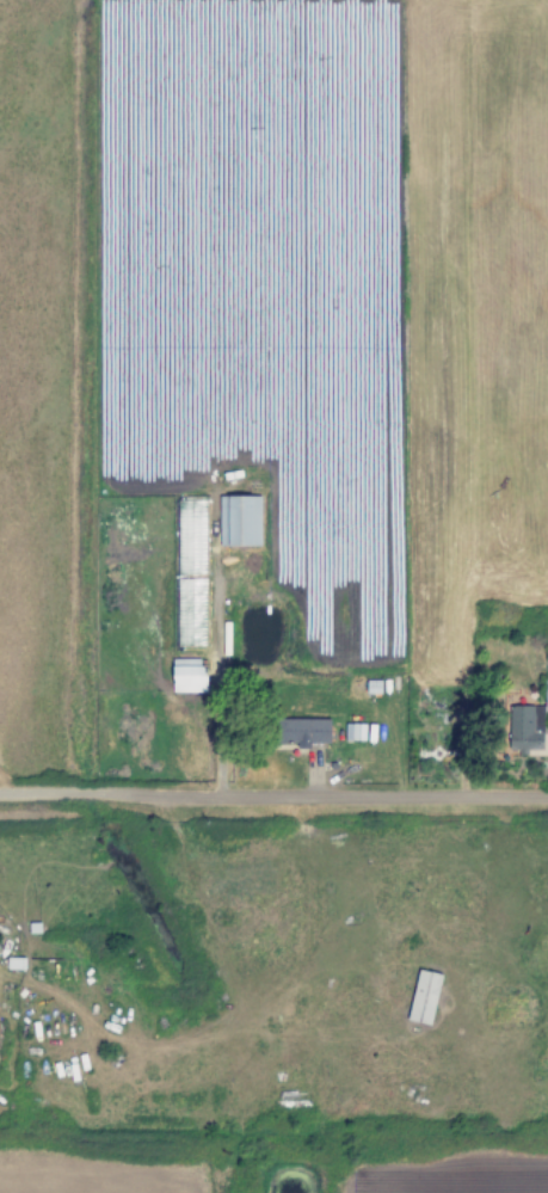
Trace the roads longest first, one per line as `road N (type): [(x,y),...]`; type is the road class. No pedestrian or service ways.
road 1 (residential): [(0,795),(547,798)]

